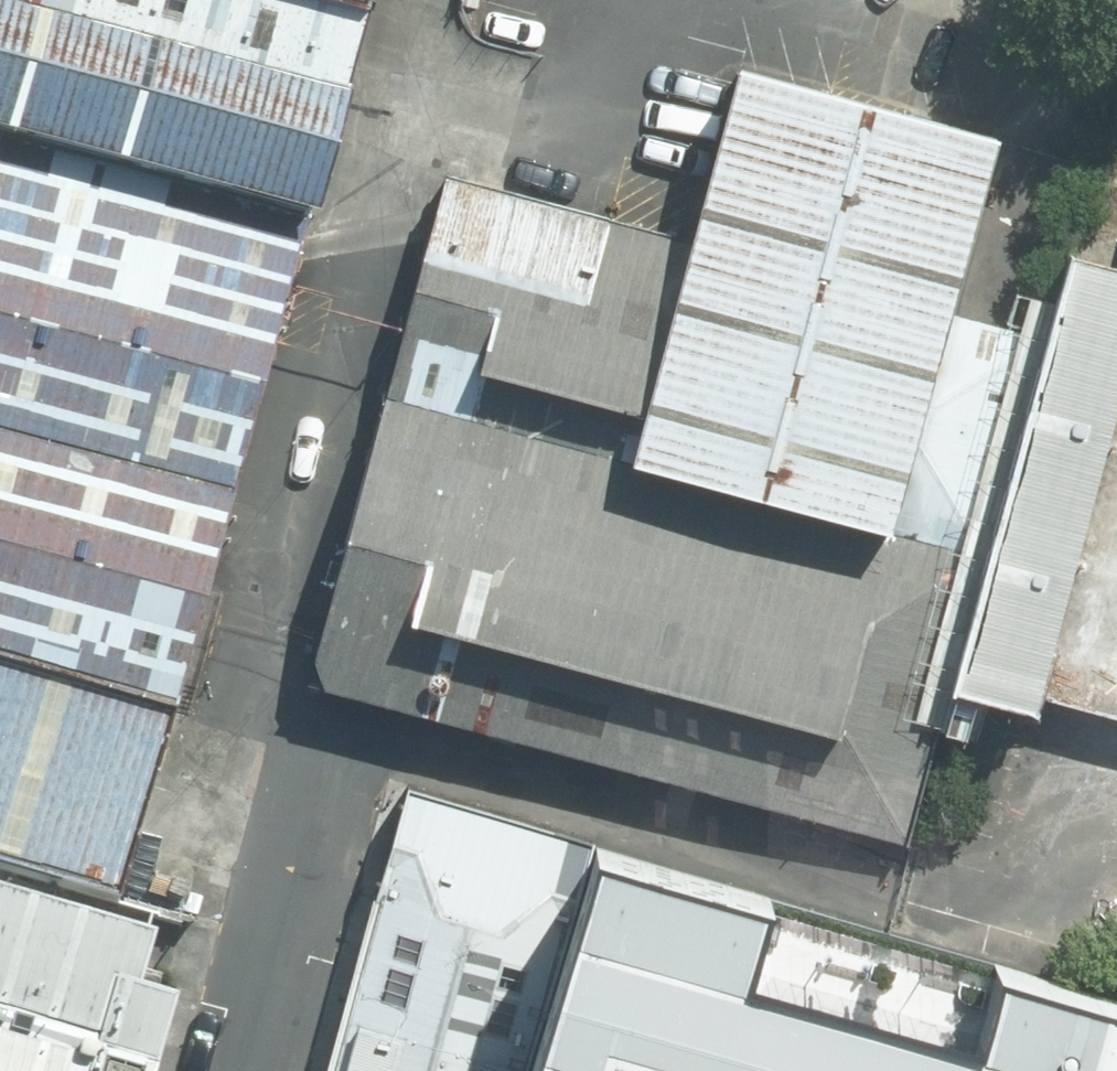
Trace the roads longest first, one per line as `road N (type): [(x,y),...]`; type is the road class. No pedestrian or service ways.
road 1 (residential): [(244,1070),(324,737)]

